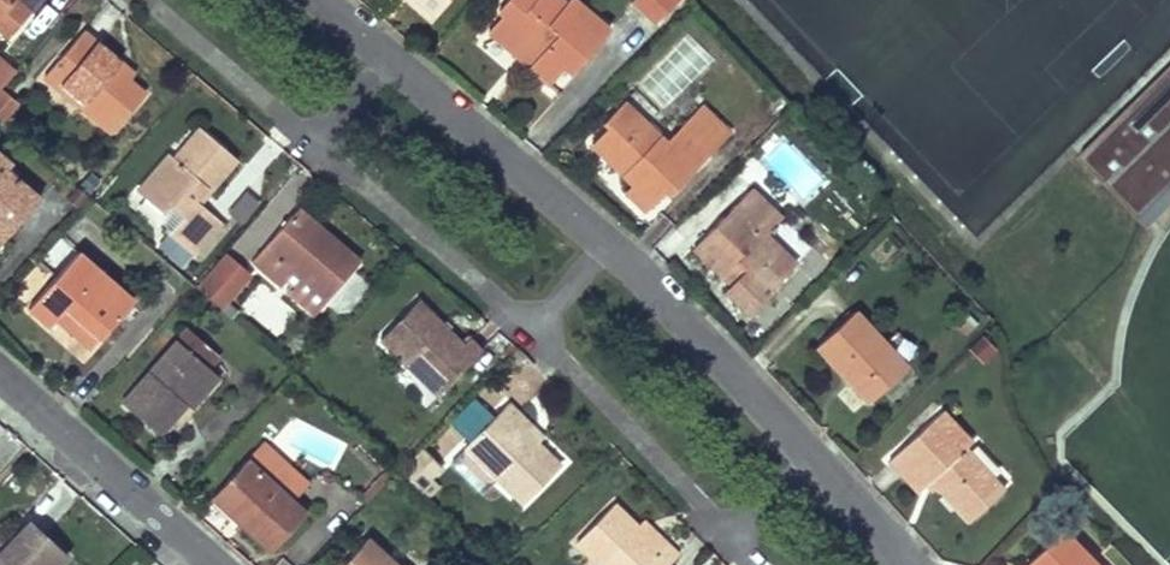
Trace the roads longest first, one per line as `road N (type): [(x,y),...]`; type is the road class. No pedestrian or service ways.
road 1 (residential): [(899,564),(894,528),(774,391),(339,0)]
road 2 (residential): [(226,564),(0,364)]

